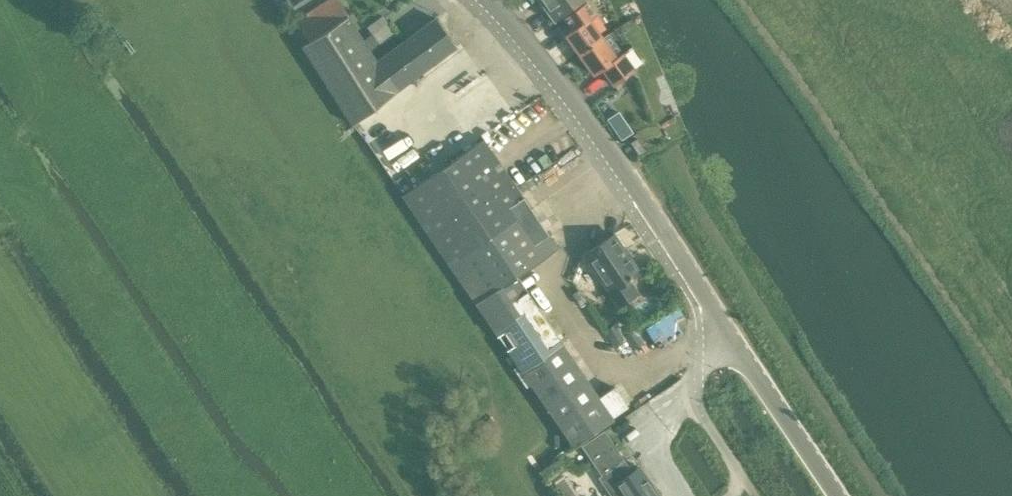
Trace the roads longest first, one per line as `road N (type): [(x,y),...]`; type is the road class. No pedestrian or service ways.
road 1 (tertiary): [(504,14),(609,146),(841,495)]

